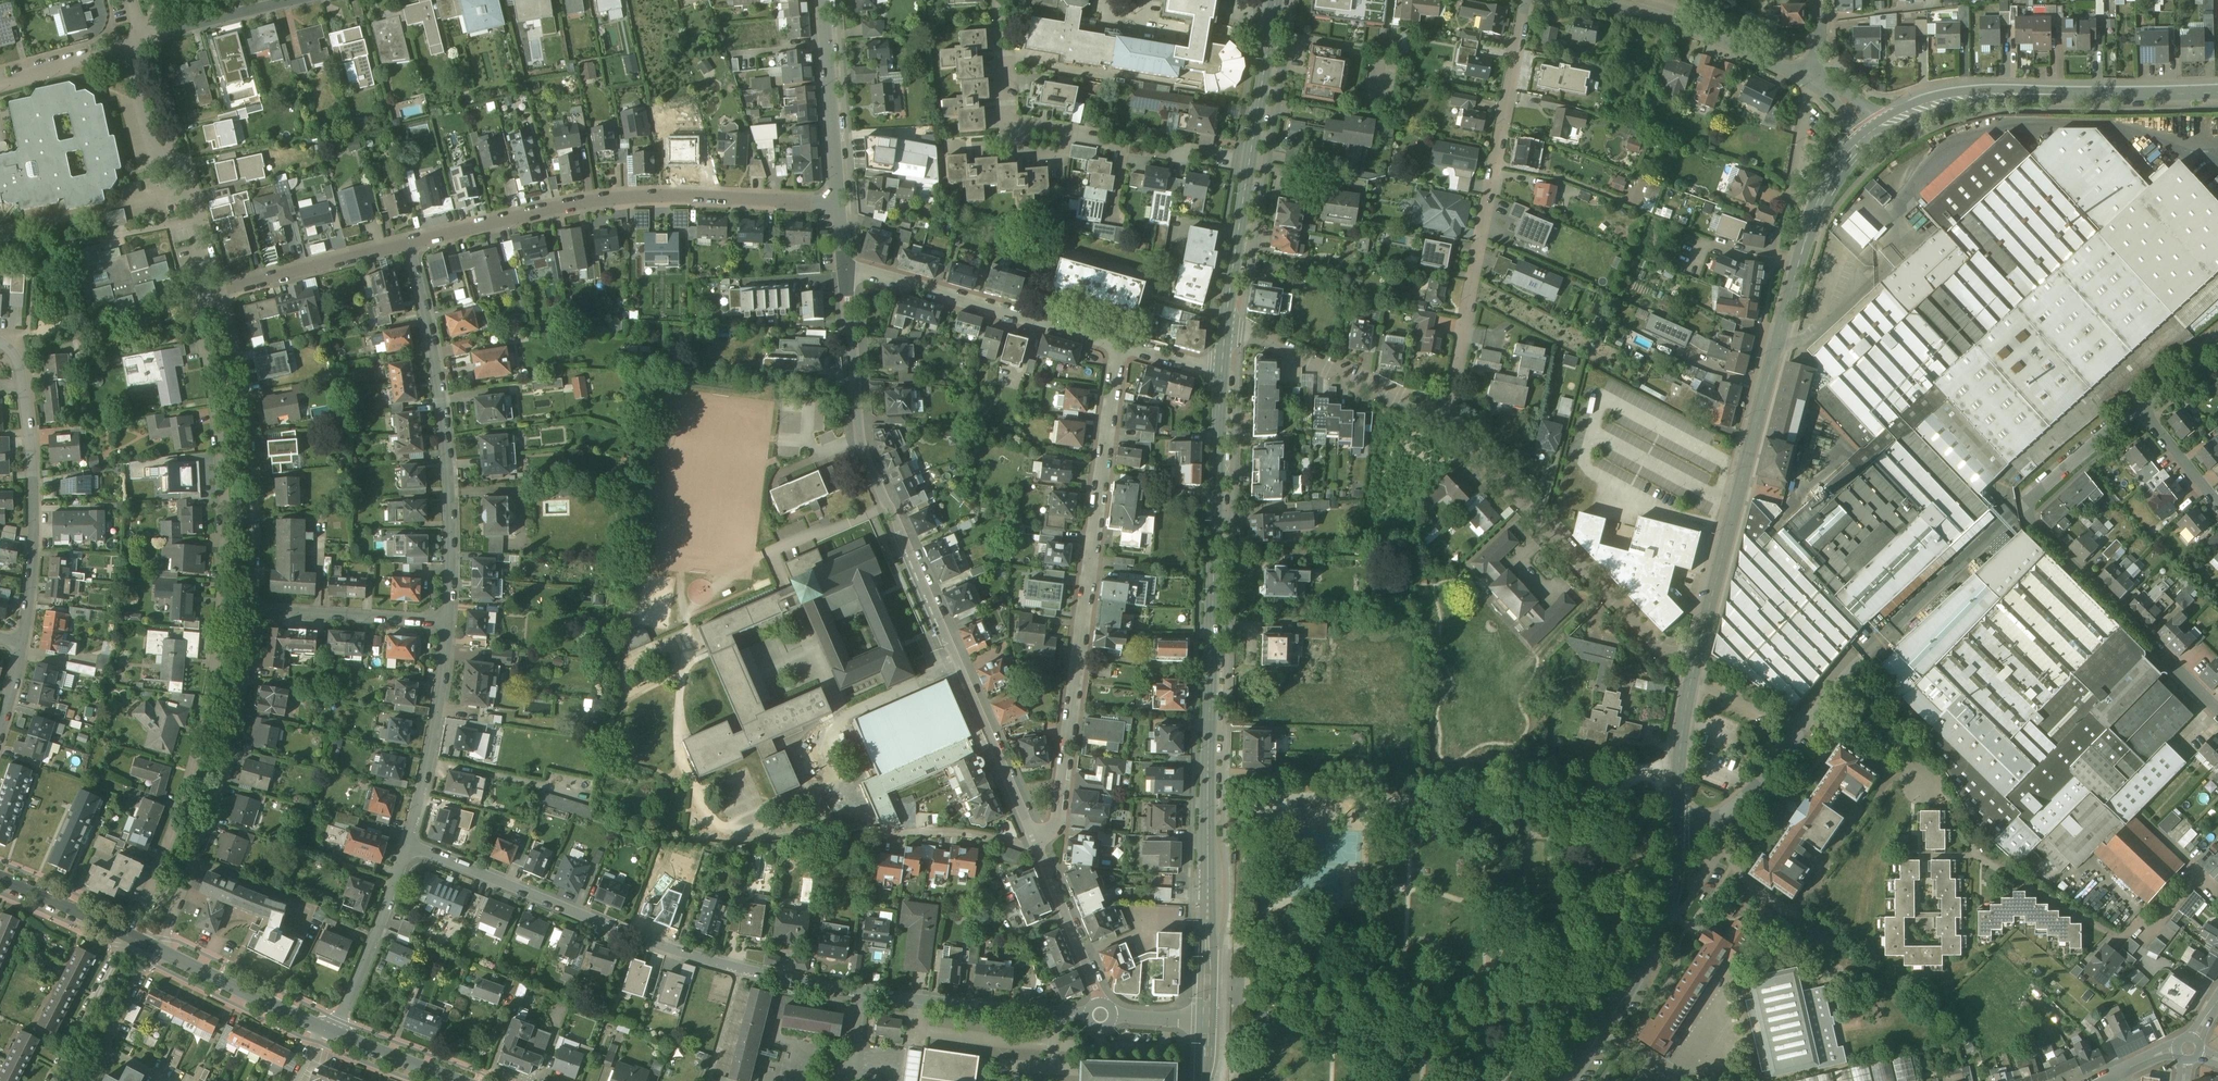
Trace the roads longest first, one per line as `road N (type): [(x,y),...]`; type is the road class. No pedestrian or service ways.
road 1 (residential): [(1101,1014),(898,997),(778,976),(679,951),(410,845)]
road 2 (residential): [(210,295),(197,299),(224,453),(226,606),(200,758),(130,936)]
road 3 (secondary): [(1221,373),(1206,1019)]
road 4 (tertiary): [(1037,844),(863,441),(846,269)]
road 5 (tertiary): [(1876,133),(1845,160),(1817,201),(1691,682)]
road 6 (residential): [(1120,344),(1064,798),(1056,828),(1037,844)]
road 7 (residential): [(840,204),(611,200),(408,244)]
road 8 (residential): [(1445,418),(1525,0)]
road 9 (residential): [(408,244),(435,353),(448,460),(448,622)]
road 10 (residential): [(1691,682),(1445,418)]
road 11 (residential): [(155,948),(211,803),(250,609)]
road 12 (tertiary): [(1876,133),(1956,99),(2217,92)]
road 13 (secondary): [(1275,0),(1226,324)]
road 14 (residential): [(1677,823),(1721,815),(1846,684),(1917,757)]
road 15 (residential): [(250,609),(248,452),(221,292)]
road 16 (residential): [(23,644),(35,534),(33,461),(17,354),(0,341)]
road 17 (tertiary): [(1677,823),(1653,943),(1566,1080)]
road 18 (residential): [(846,269),(1120,344)]
road 19 (residential): [(2022,515),(2217,709)]
road 20 (residential): [(210,295),(192,176),(153,141),(130,45)]
road 21 (residential): [(1002,0),(1008,124),(1128,143)]
road 22 (residential): [(1813,81),(1681,25),(1588,0)]
road 23 (residential): [(1445,418),(1226,324)]
road 24 (residential): [(448,622),(410,845)]
road 25 (tertiary): [(840,204),(825,0)]
road 26 (residential): [(410,845),(335,1032)]
road 27 (residential): [(250,609),(448,622)]
road 28 (residential): [(408,244),(221,292)]
road 29 (tertiary): [(155,948),(322,1027)]
road 30 (tertiary): [(1101,1014),(1037,844)]
road 31 (residential): [(296,0),(130,45)]
road 32 (residential): [(2022,515),(2144,405)]
road 33 (residential): [(130,936),(53,1080)]
road 34 (residential): [(85,1080),(155,948)]
road 35 (tertiary): [(0,879),(130,936)]
road 36 (tertiary): [(1691,682),(1677,823)]
road 37 (tertiary): [(335,1032),(463,1080)]
road 38 (residential): [(0,80),(130,45)]

